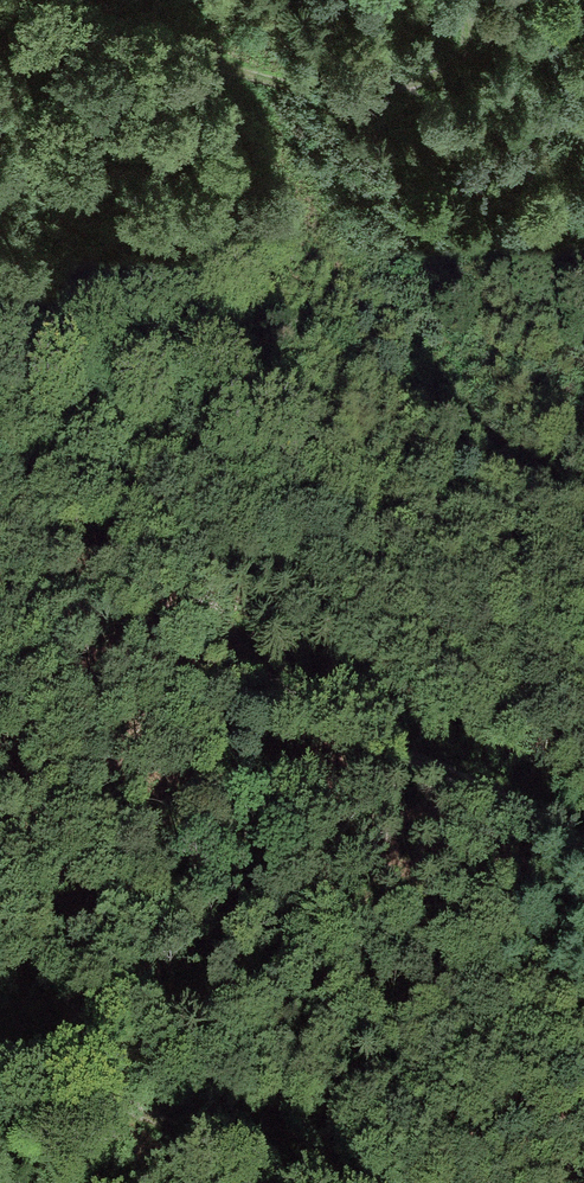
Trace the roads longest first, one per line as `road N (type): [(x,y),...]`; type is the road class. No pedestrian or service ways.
road 1 (track): [(0,471),(47,477),(136,512),(198,578),(252,665),(311,714),(519,802),(583,840)]
road 2 (track): [(88,0),(232,69),(353,93),(404,85),(459,57),(471,26),(466,0)]
road 3 (track): [(295,1182),(0,1042)]

